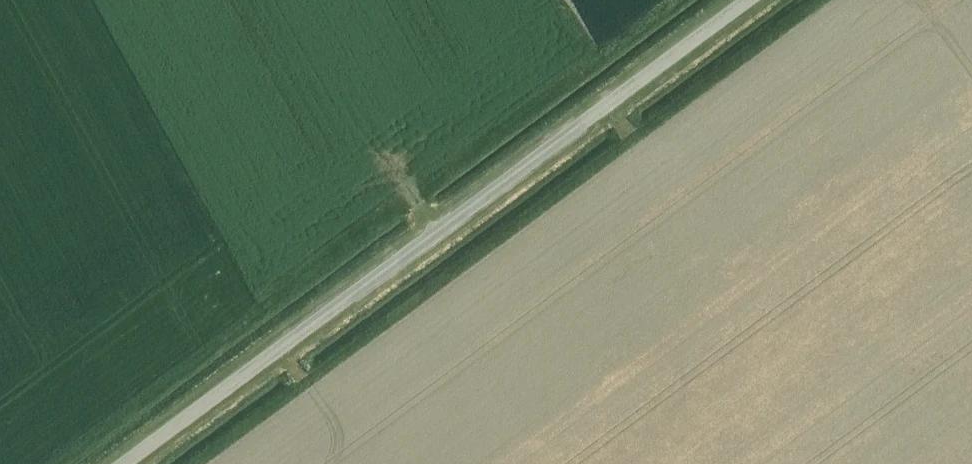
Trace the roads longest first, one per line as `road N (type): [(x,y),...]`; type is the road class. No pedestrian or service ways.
road 1 (unclassified): [(130,463),(753,0)]

